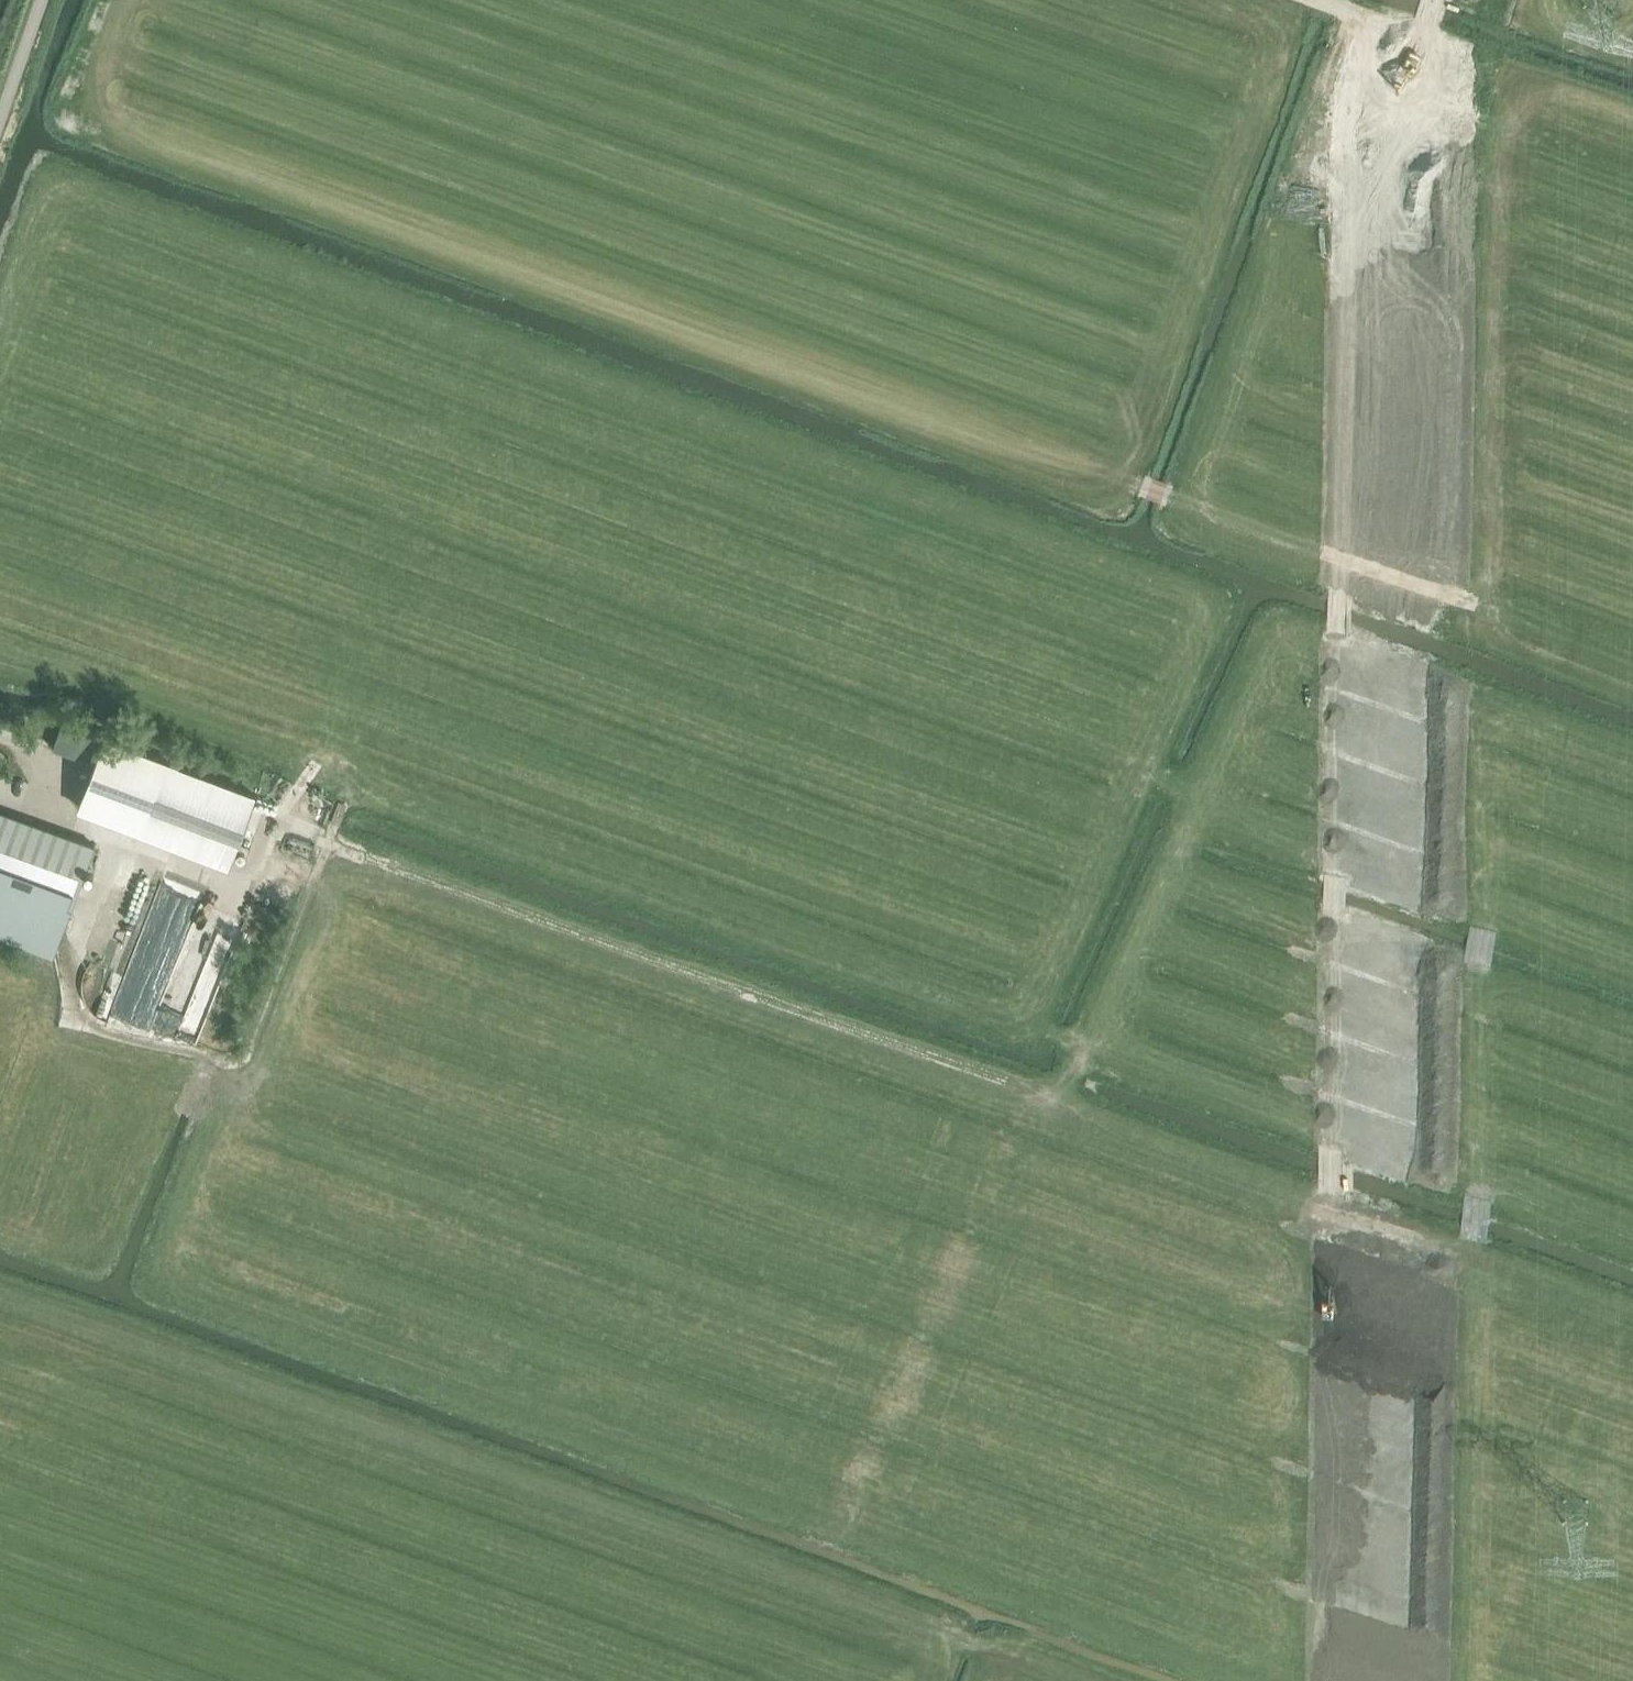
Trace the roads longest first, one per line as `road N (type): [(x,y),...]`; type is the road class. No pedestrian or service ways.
road 1 (track): [(1086,1680),(0,1298)]
road 2 (unclassified): [(0,131),(46,0)]

